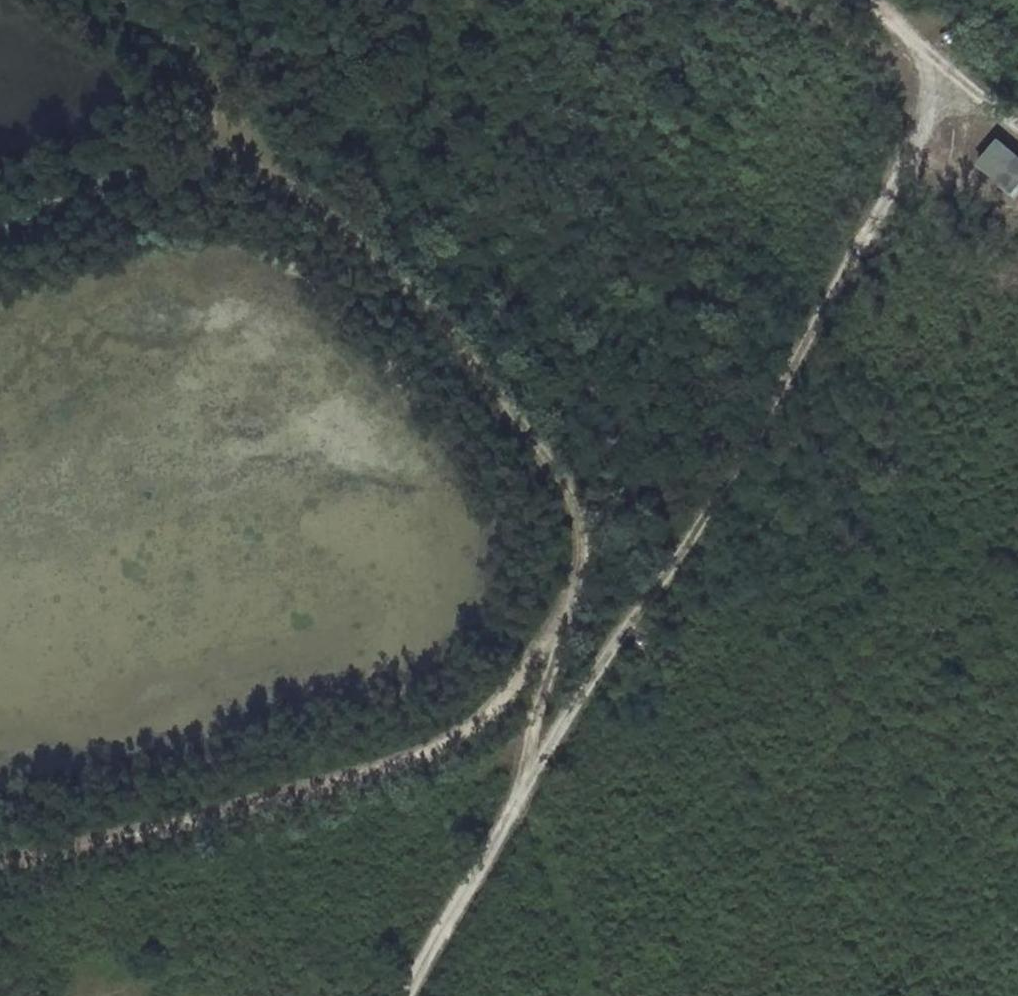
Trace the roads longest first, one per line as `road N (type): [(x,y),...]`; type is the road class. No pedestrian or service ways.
road 1 (track): [(0,867),(409,761),(503,704),(557,640),(581,587),(588,519),(521,414),(197,56),(129,0)]
road 2 (track): [(955,76),(689,541),(513,812),(410,995)]
road 3 (track): [(0,224),(265,131)]
road 4 (track): [(861,0),(1017,129)]
road 5 (track): [(513,812),(557,640)]

